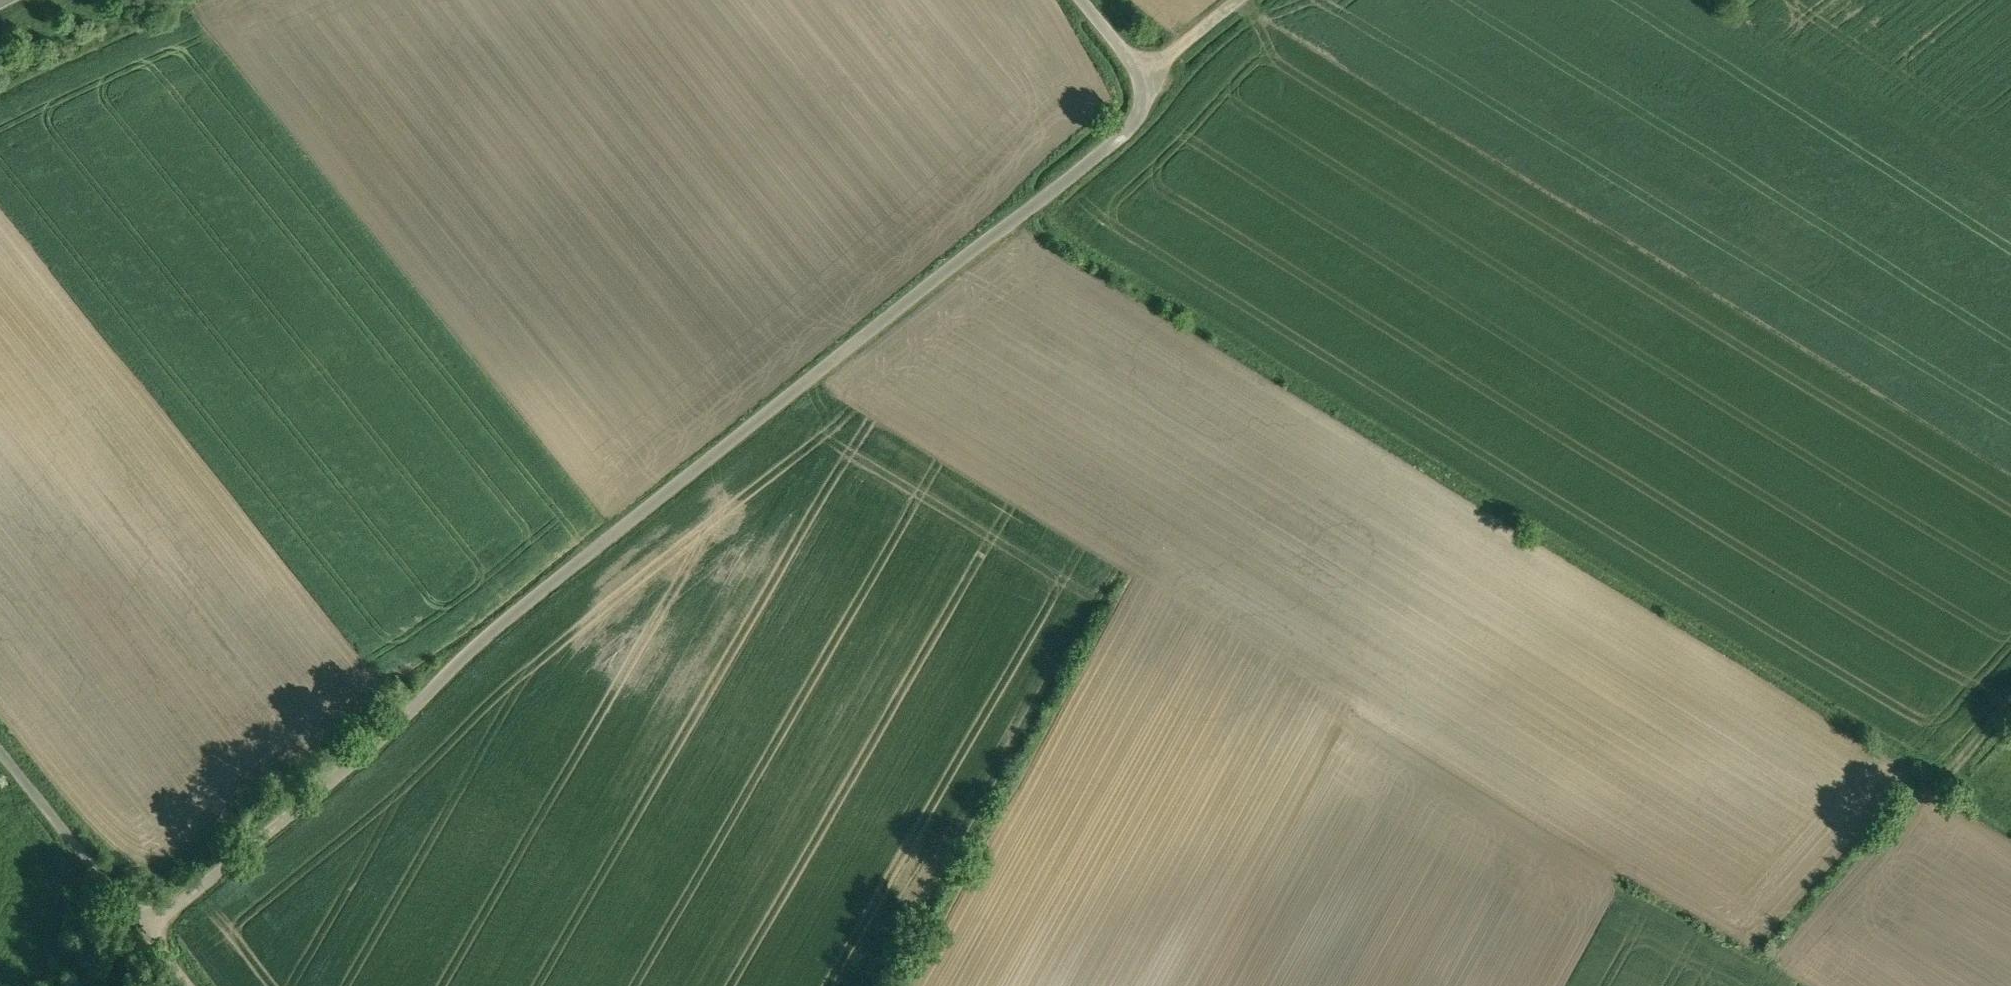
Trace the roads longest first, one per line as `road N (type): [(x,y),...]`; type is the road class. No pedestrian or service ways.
road 1 (unclassified): [(1082,0),(1140,70),(1128,124),(1084,170),(483,637),(415,710),(140,929)]
road 2 (unclassified): [(140,929),(0,752)]

